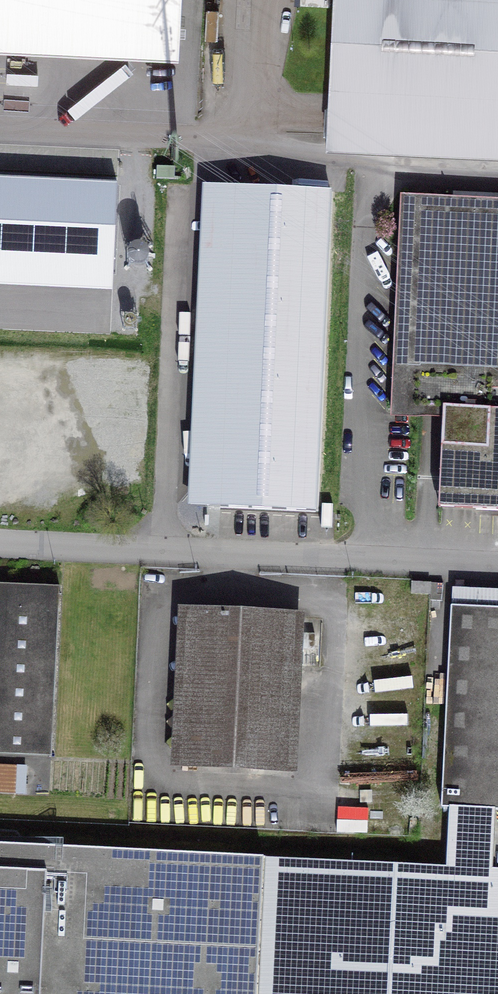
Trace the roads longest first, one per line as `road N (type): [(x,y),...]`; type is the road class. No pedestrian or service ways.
road 1 (unclassified): [(0,544),(497,566)]

